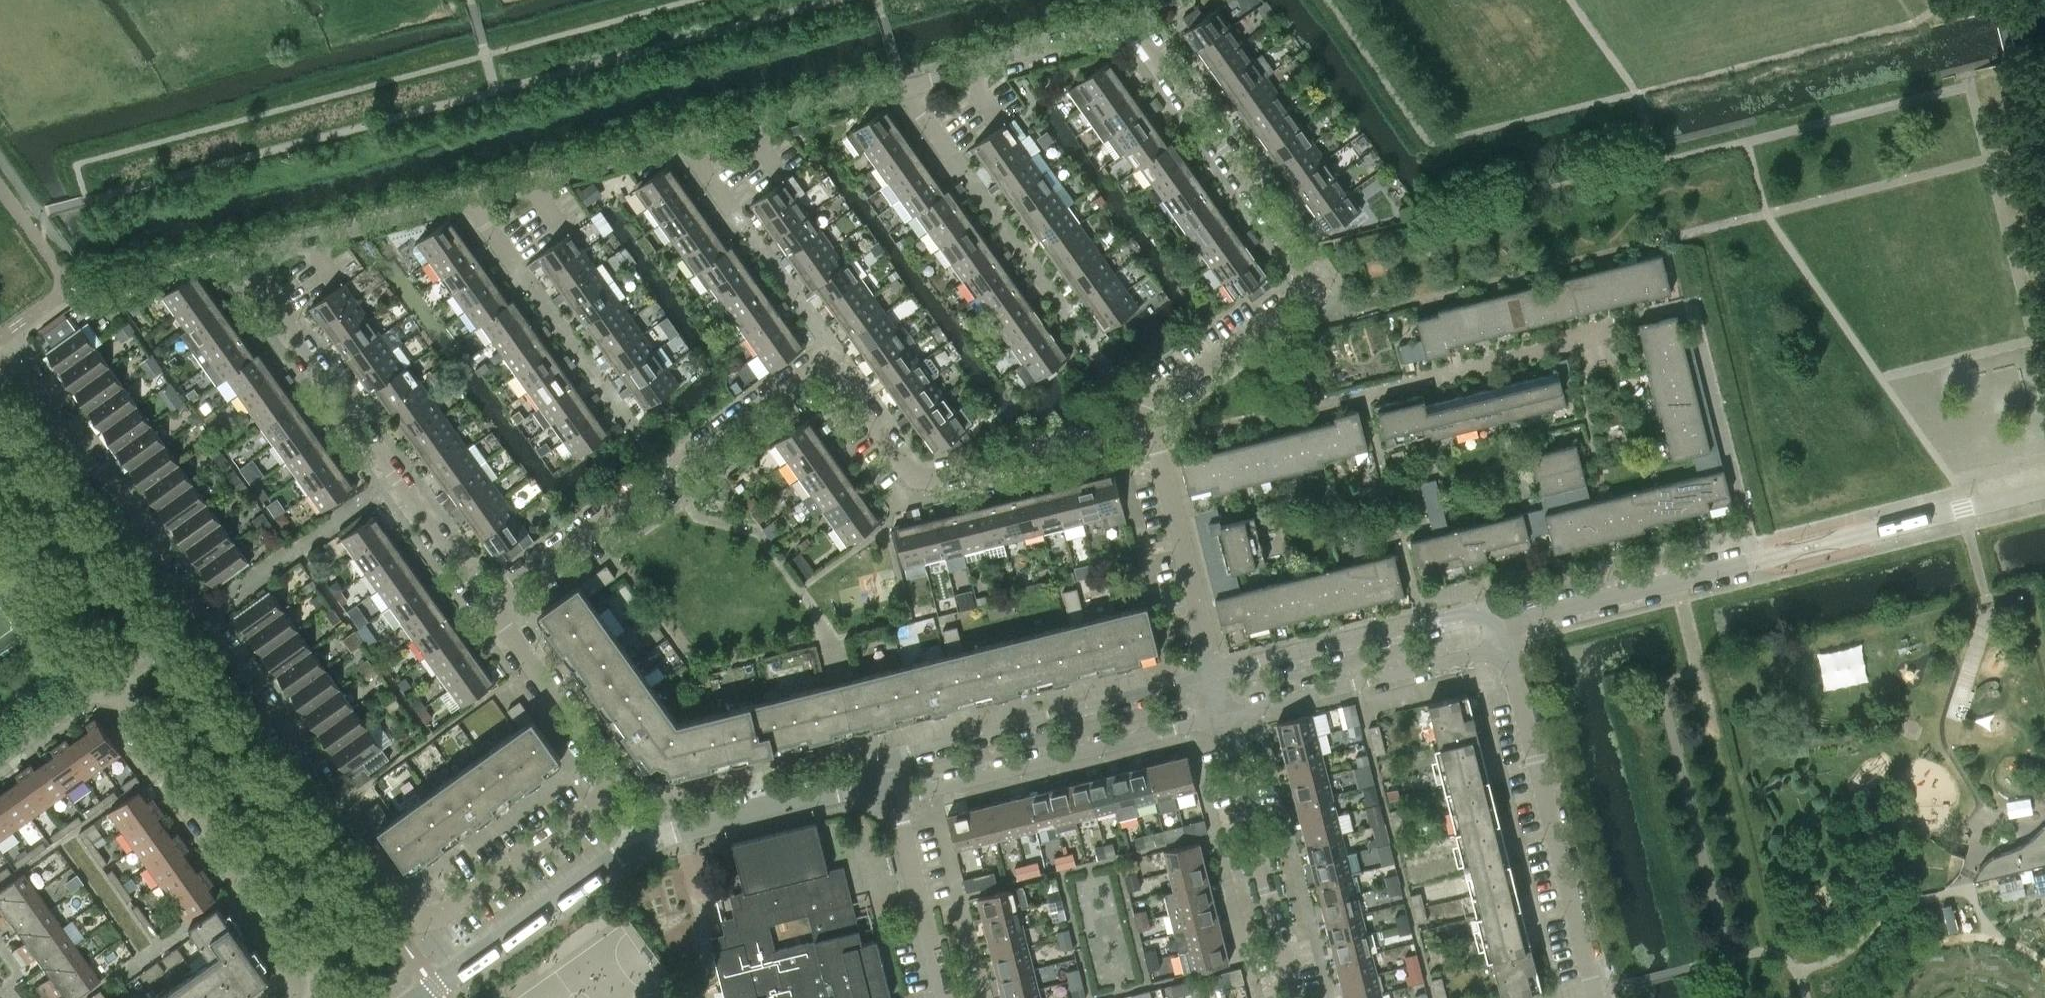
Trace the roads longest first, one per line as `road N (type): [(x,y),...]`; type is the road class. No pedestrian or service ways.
road 1 (residential): [(489,603),(827,362),(918,482),(1138,427)]
road 2 (residential): [(1148,416),(1317,284),(1136,31),(901,85)]
road 3 (residential): [(619,793),(424,921),(205,614)]
road 4 (residential): [(489,603),(238,261)]
road 5 (residential): [(1138,427),(1125,398),(901,85)]
road 6 (residential): [(332,993),(109,681)]
road 7 (tertiary): [(1595,997),(1504,627)]
road 8 (tertiary): [(1215,676),(934,749),(888,779)]
road 9 (tertiary): [(888,779),(938,786),(1225,719)]
road 10 (residential): [(205,614),(18,352)]
road 11 (tertiary): [(1504,627),(1485,613),(1458,612),(1215,676)]
road 12 (residential): [(1754,560),(2044,489)]
road 13 (tertiary): [(1225,719),(1480,652),(1504,627)]
road 14 (residential): [(1291,997),(1225,719)]
road 15 (tertiary): [(420,997),(648,844)]
road 16 (residential): [(1215,676),(1148,416)]
road 17 (residential): [(1754,560),(1504,627)]
road 18 (residential): [(482,197),(238,261)]
road 19 (tertiary): [(648,844),(888,779)]
road 20 (residential): [(619,793),(489,603)]
road 21 (residential): [(944,997),(888,779)]
road 22 (residential): [(901,85),(687,139)]
road 23 (residential): [(687,139),(482,197)]
road 24 (residential): [(109,681),(0,527)]
road 25 (residential): [(0,760),(109,681)]

